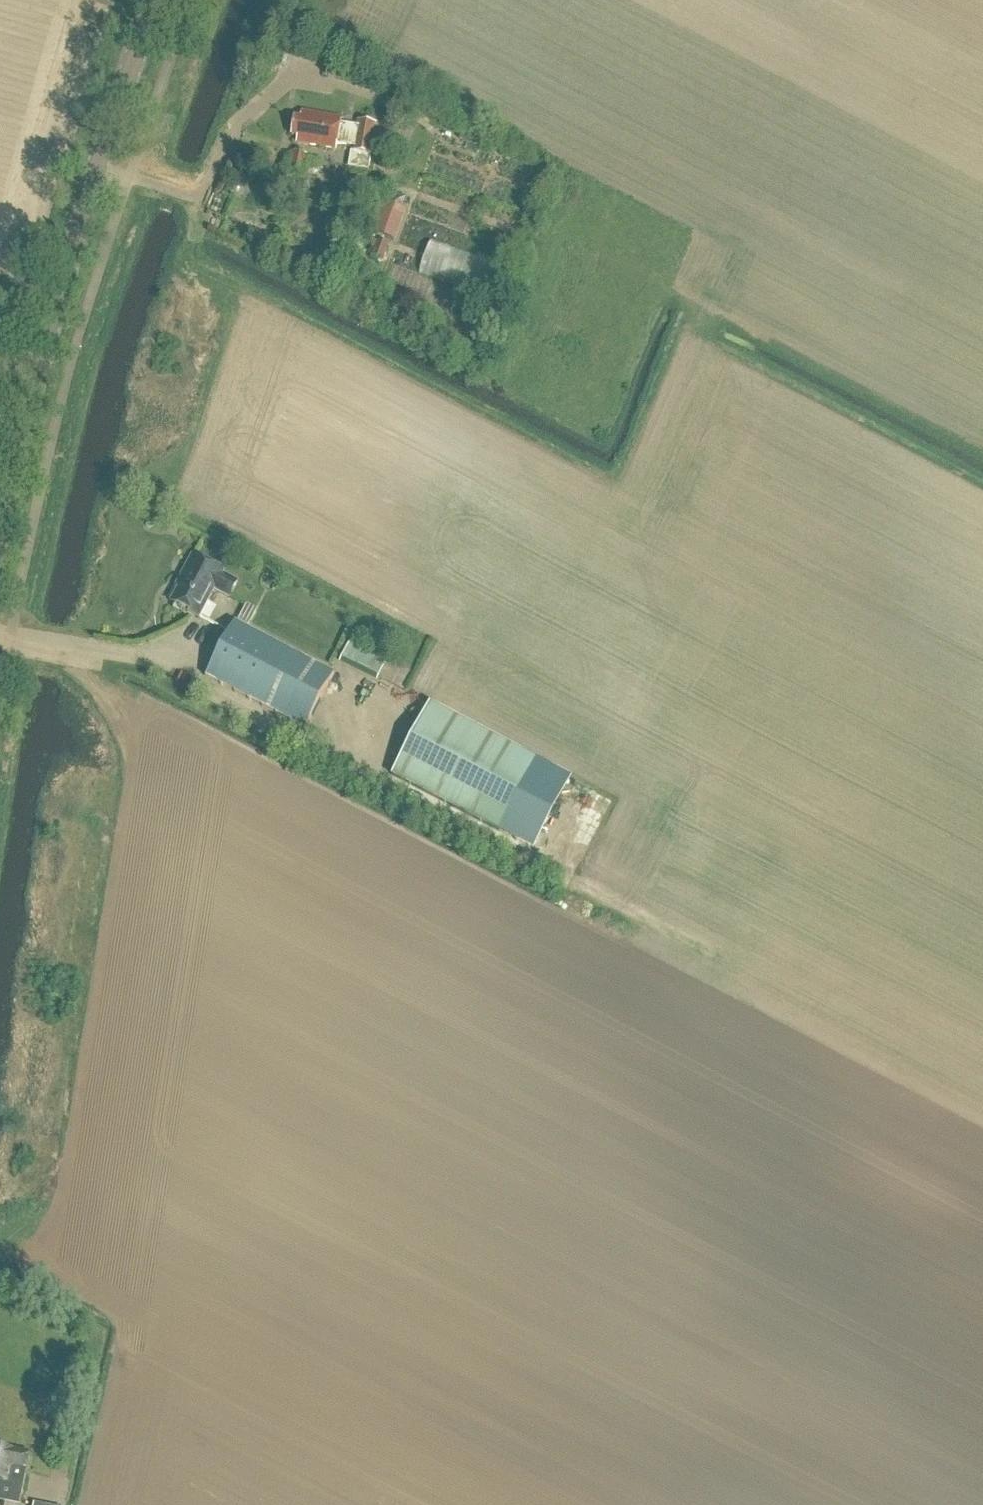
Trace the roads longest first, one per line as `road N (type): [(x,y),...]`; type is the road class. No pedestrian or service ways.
road 1 (secondary): [(0,503),(64,249),(153,0)]

